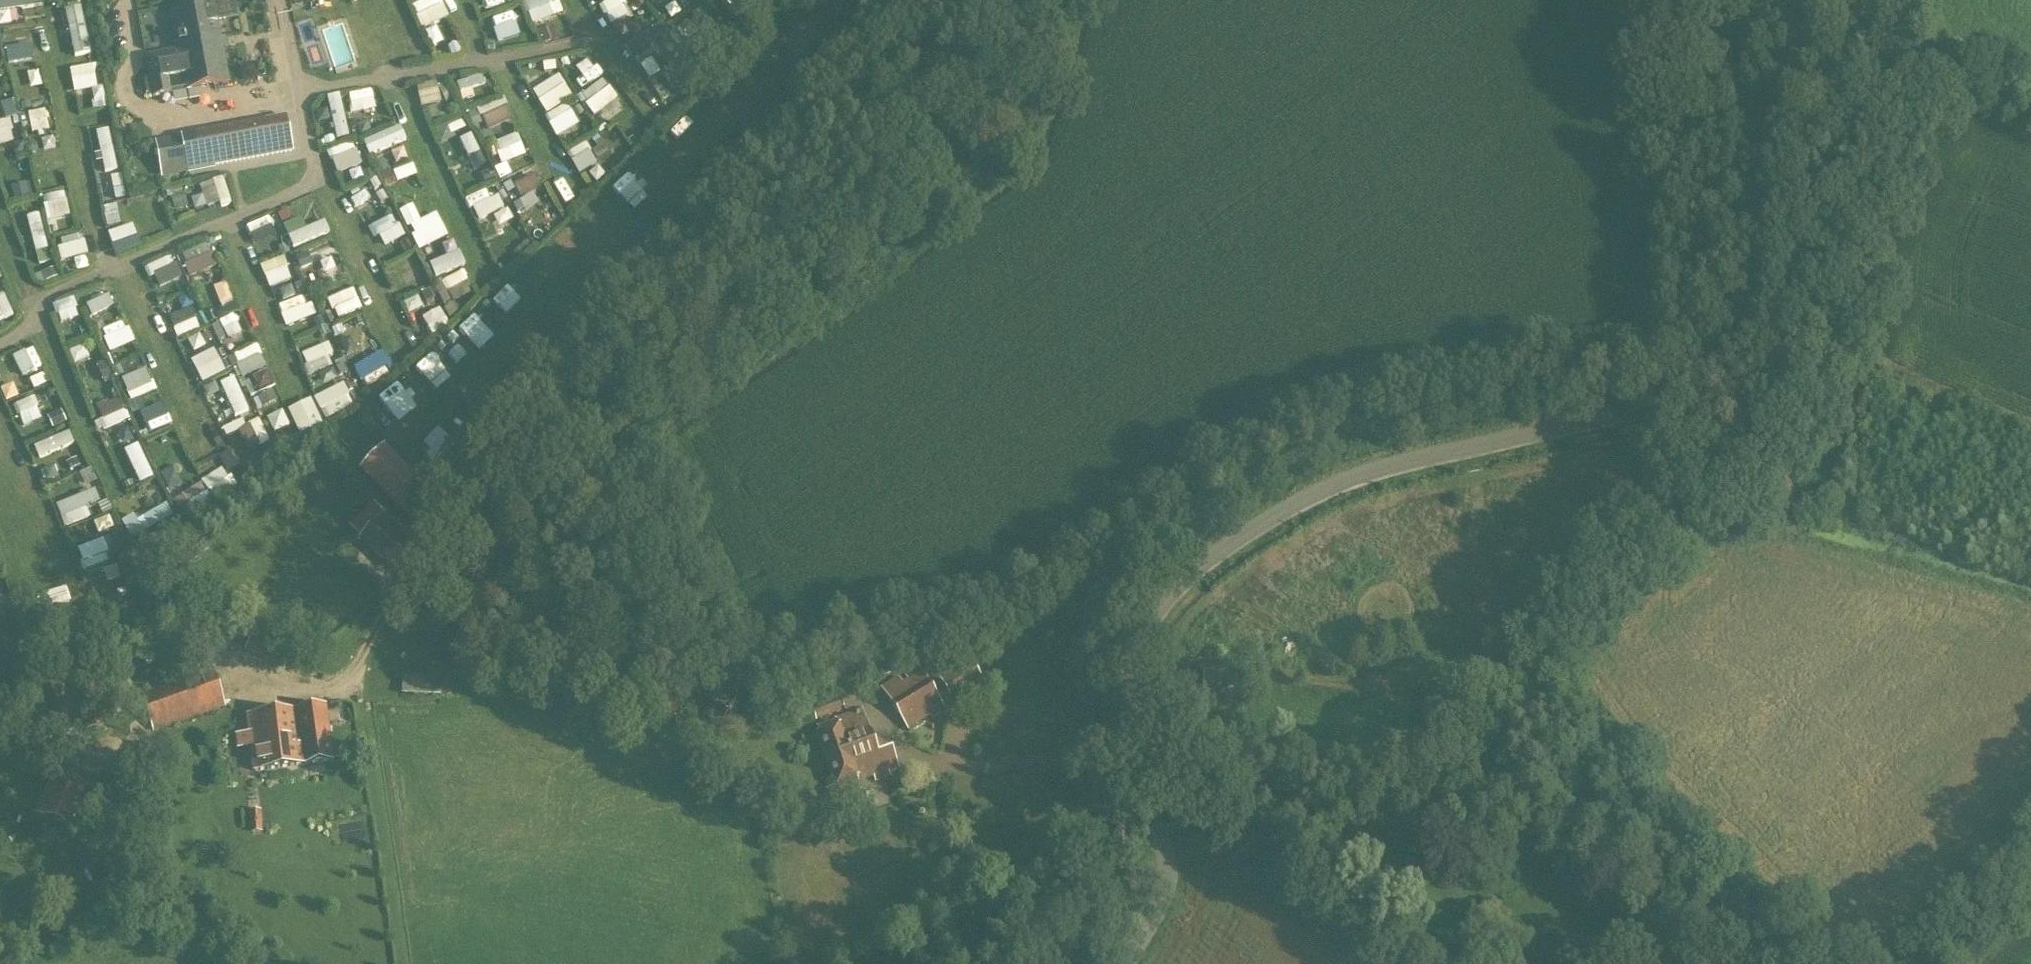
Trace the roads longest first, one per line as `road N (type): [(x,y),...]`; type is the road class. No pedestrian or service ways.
road 1 (tertiary): [(1125,963),(1161,900),(1162,852),(1120,748),(1125,675),(1151,616),(1193,572),(1264,521),(1380,470),(1625,414),(1711,378),(1742,346),(1757,311),(1792,149),(1818,86),(1876,0)]
road 2 (track): [(885,0),(448,501),(344,677),(322,688),(277,684),(248,660),(245,640)]
road 3 (unclassified): [(0,641),(151,606),(206,614),(245,640)]

